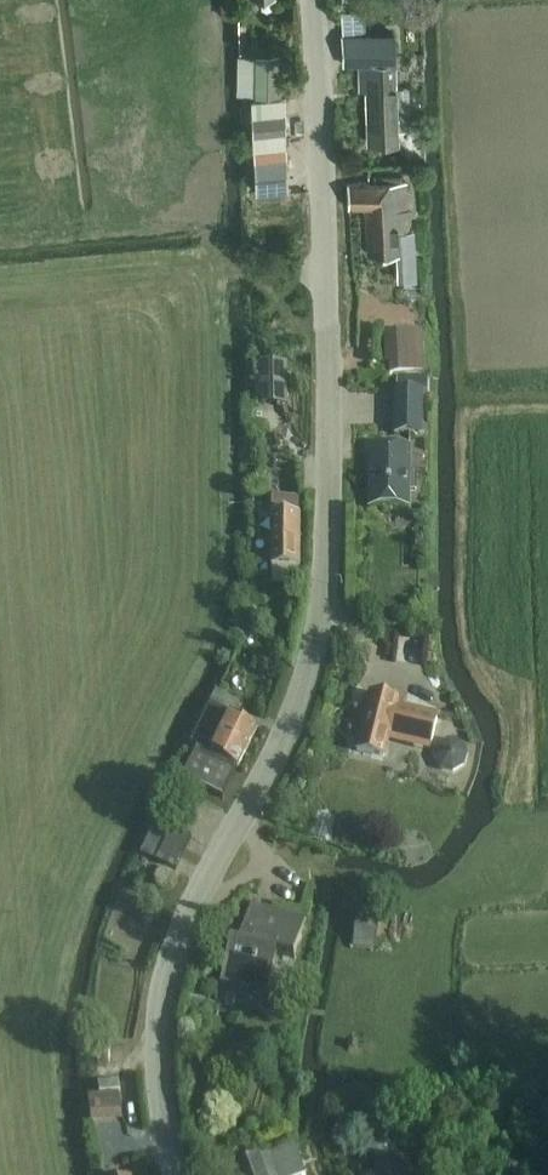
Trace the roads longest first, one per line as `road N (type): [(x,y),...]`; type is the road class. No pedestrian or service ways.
road 1 (tertiary): [(175,1174),(158,1066),(164,984),(189,912),(287,729),(321,600),(329,346),(313,0)]

